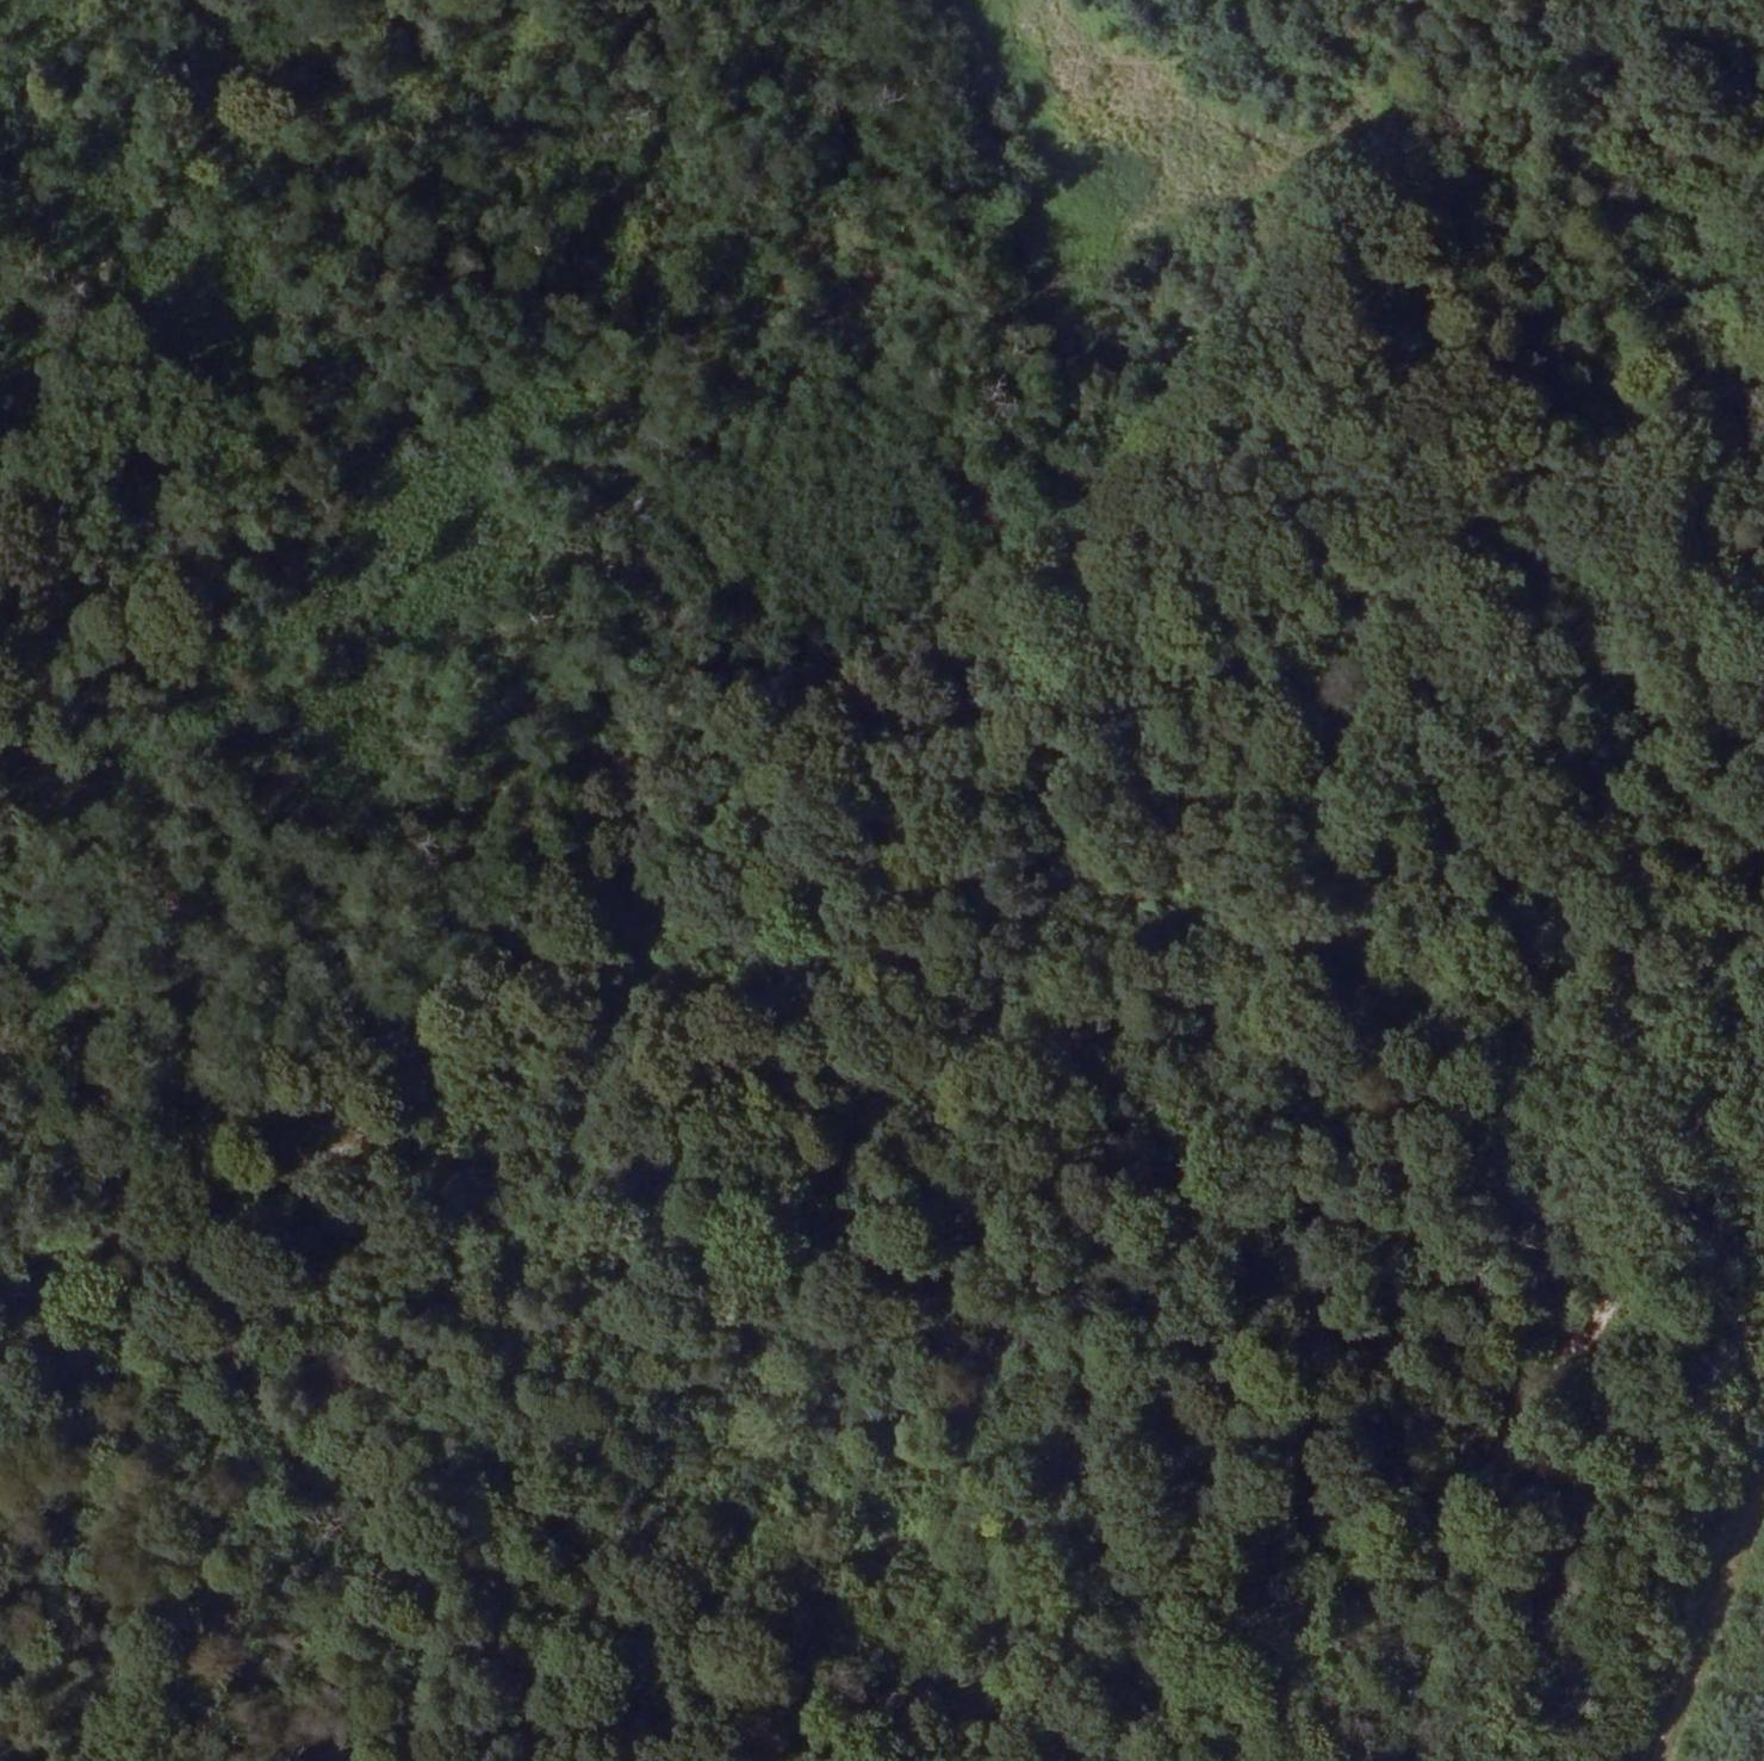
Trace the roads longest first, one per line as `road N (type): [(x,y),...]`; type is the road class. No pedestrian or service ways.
road 1 (track): [(1227,1760),(1466,1484),(1603,1309),(1604,1290),(1563,1194),(1570,1169),(1763,908)]
road 2 (track): [(1657,1760),(1763,1492)]

